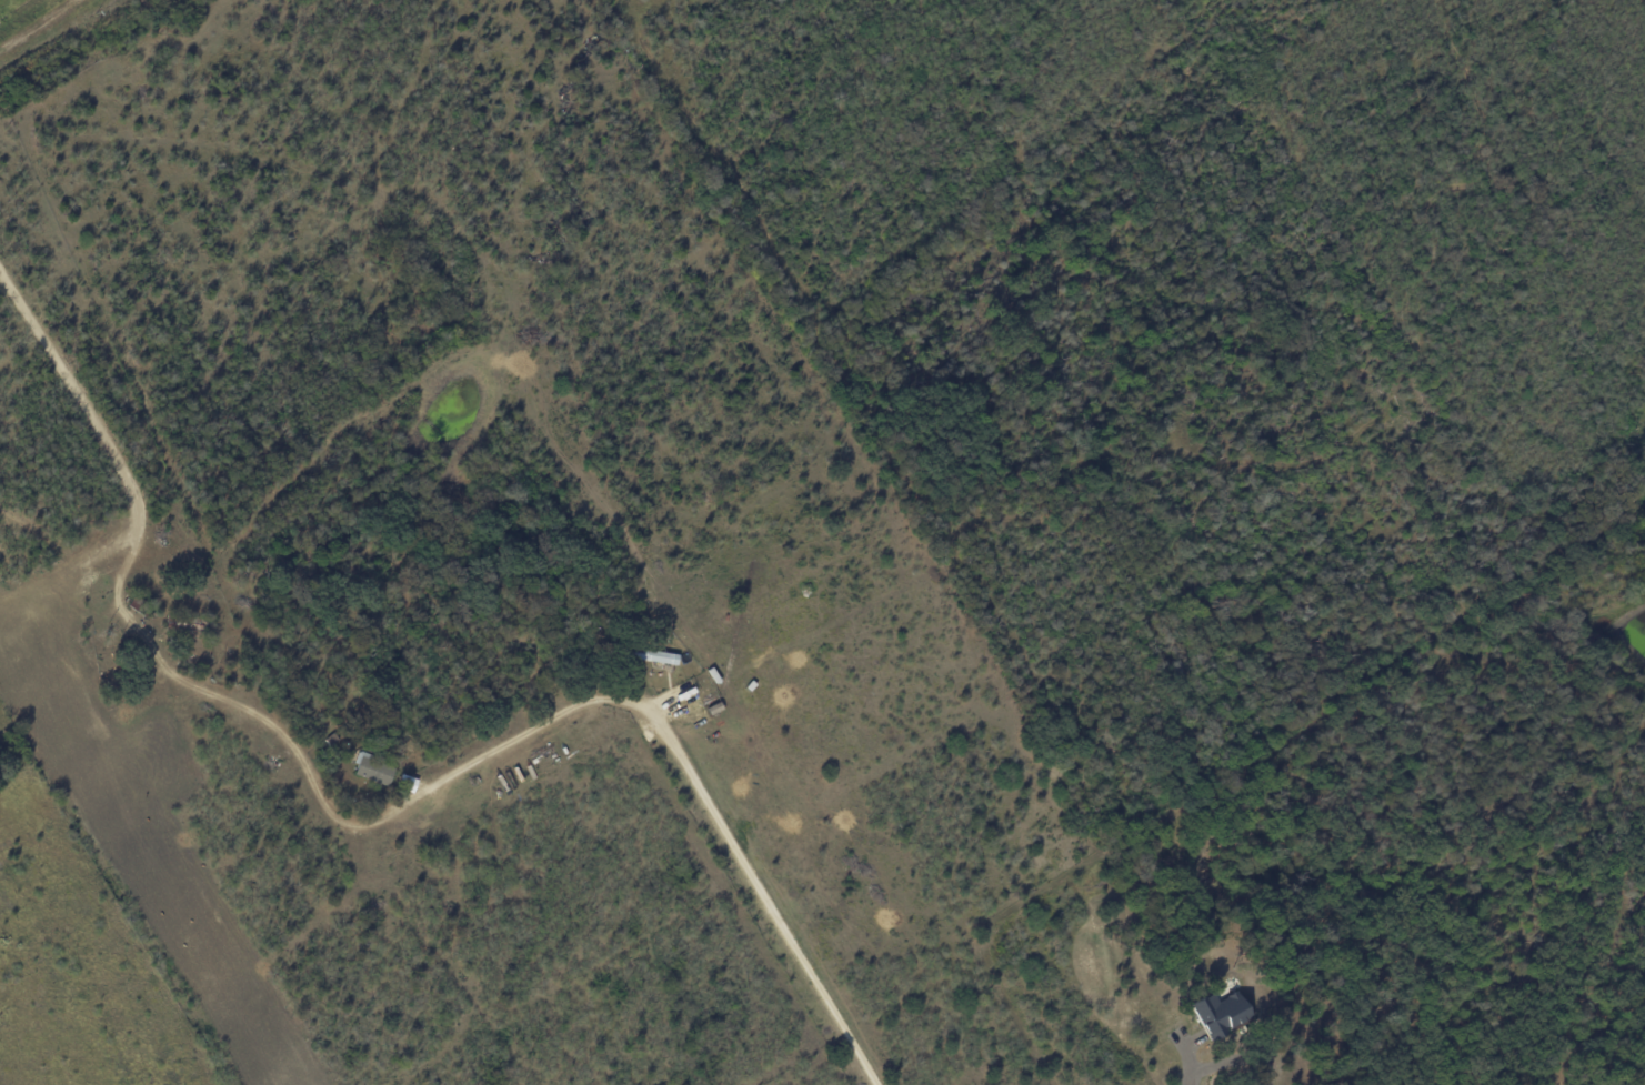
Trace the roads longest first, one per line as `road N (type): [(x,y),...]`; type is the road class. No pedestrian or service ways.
road 1 (track): [(570,711),(355,828),(289,734),(165,659)]

